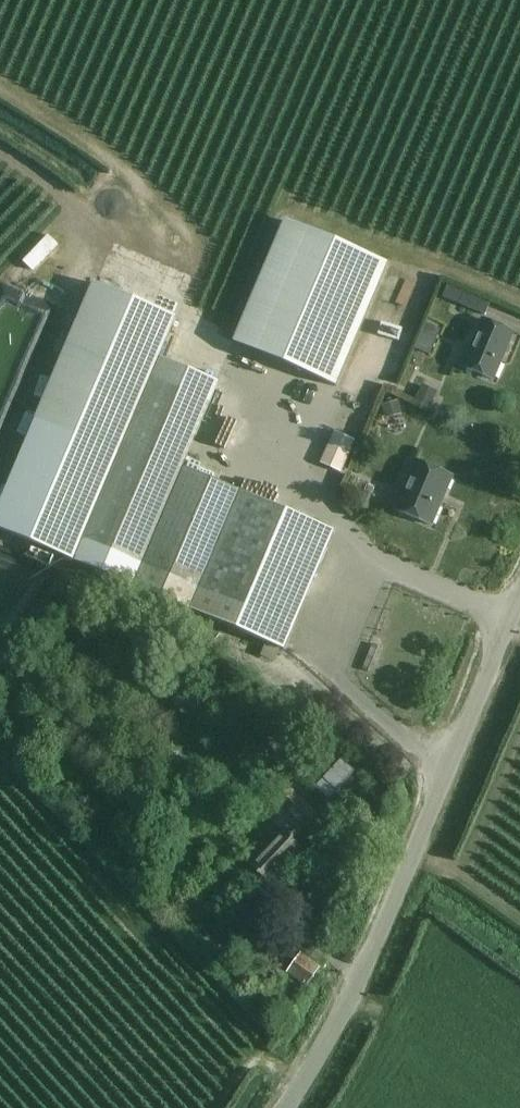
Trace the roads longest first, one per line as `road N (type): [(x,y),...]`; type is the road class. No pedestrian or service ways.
road 1 (unclassified): [(284,1107),(379,941),(519,609)]

